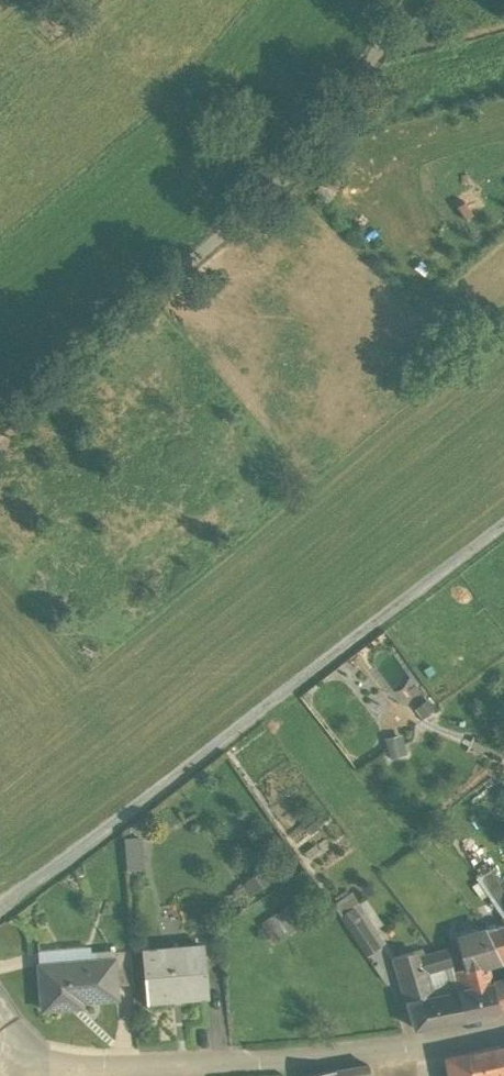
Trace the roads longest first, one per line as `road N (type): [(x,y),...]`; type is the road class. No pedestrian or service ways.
road 1 (track): [(0,918),(503,524)]
road 2 (track): [(419,0),(293,174),(0,424)]
road 3 (residential): [(503,1038),(378,1059),(123,1075)]

